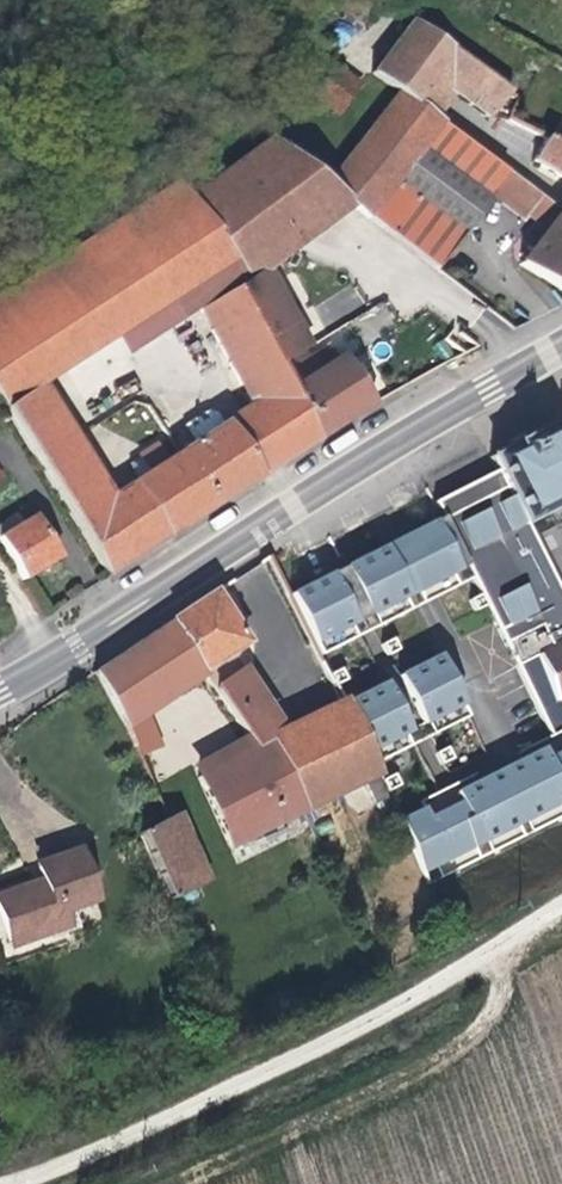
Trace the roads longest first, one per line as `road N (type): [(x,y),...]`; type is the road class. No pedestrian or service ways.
road 1 (primary): [(0,690),(561,343)]
road 2 (unclassified): [(561,906),(124,1136),(0,1181)]

